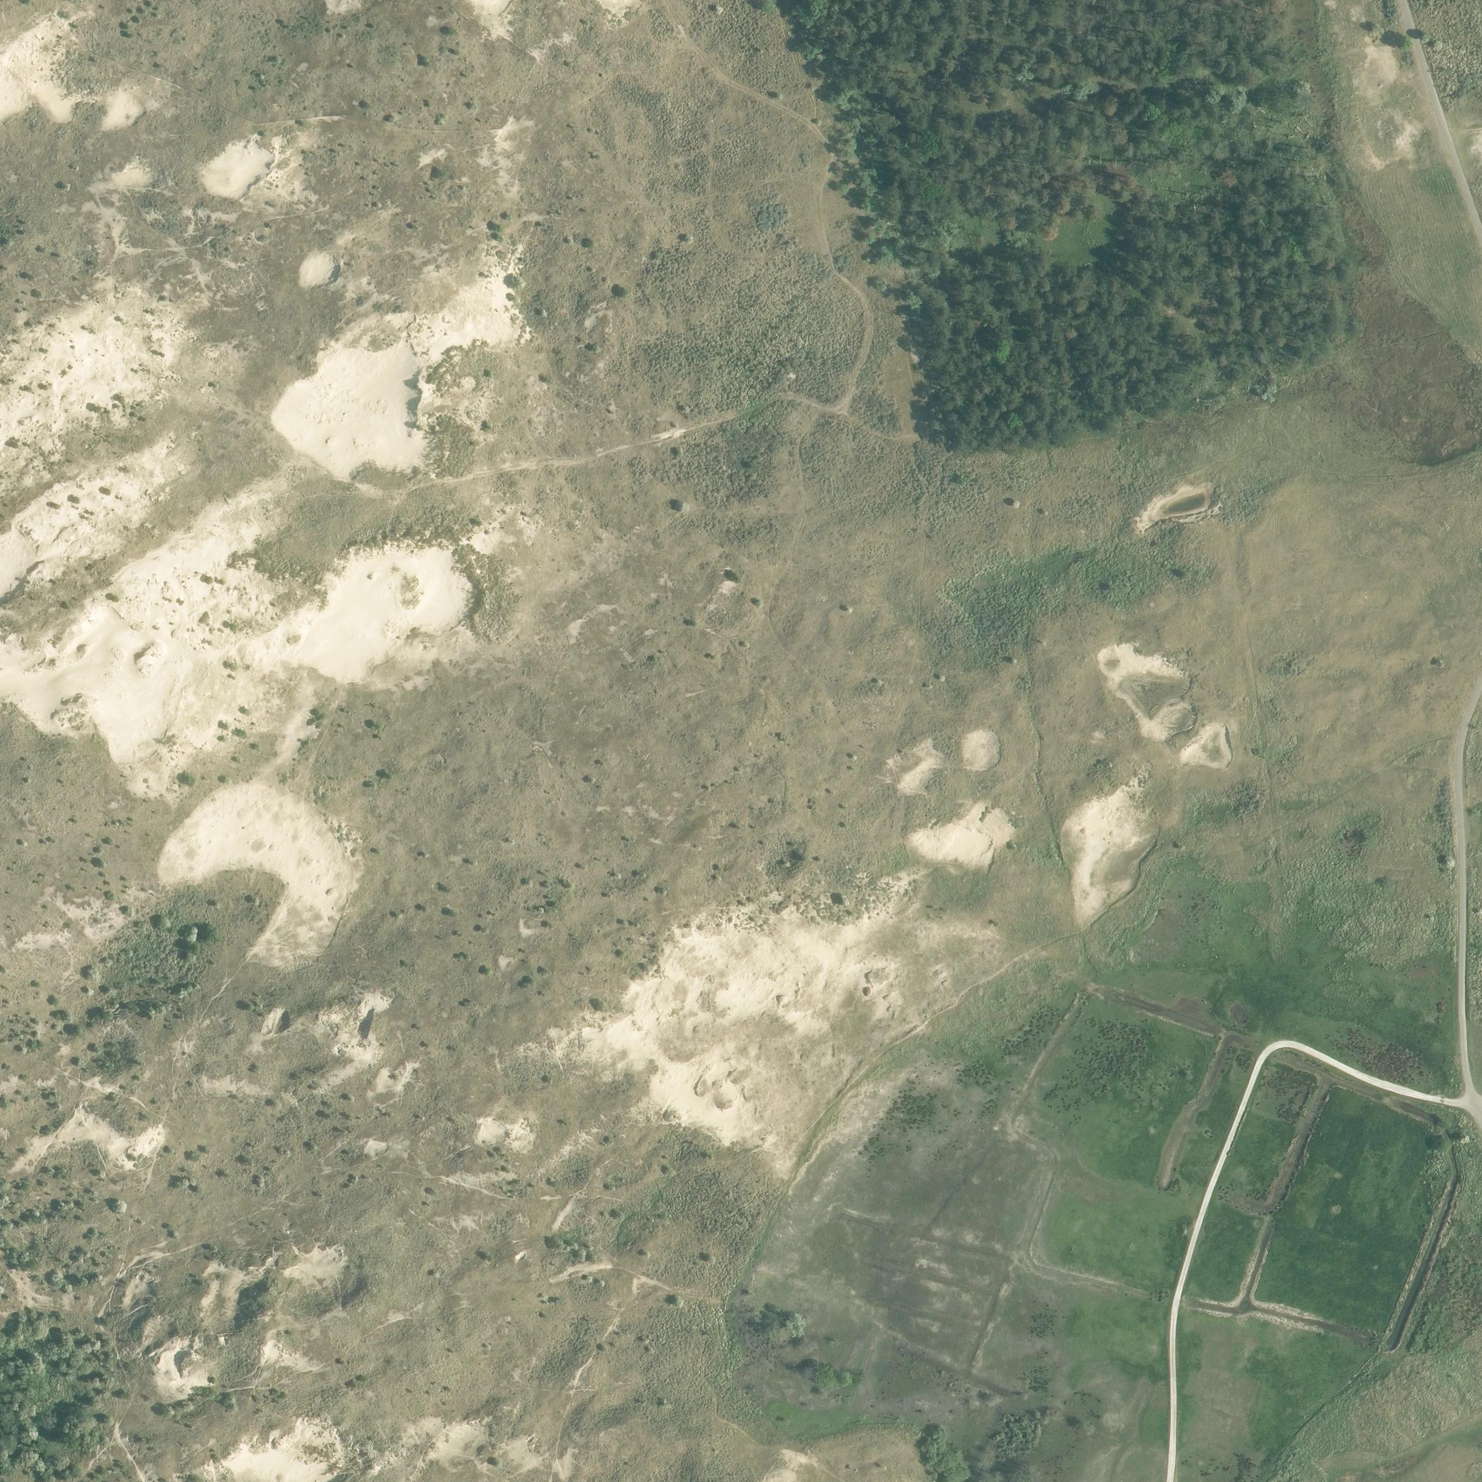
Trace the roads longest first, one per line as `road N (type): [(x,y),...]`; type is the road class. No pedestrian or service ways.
road 1 (track): [(1168,1481),(1180,1286),(1215,1177),(1273,1046)]
road 2 (track): [(1473,1104),(1462,1033),(1458,763),(1481,681)]
road 3 (track): [(1481,239),(1403,0)]
road 4 (track): [(1473,1104),(1401,1091),(1293,1045),(1273,1046)]

